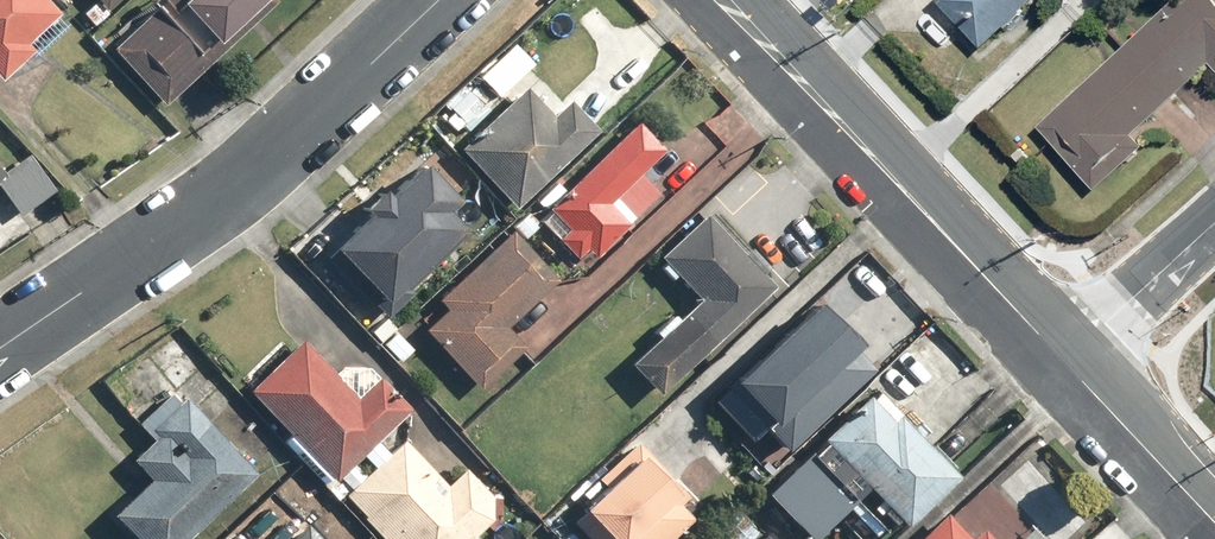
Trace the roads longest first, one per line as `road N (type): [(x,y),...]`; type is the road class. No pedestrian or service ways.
road 1 (residential): [(436,0),(227,195),(0,345)]
road 2 (secondary): [(725,0),(1069,367)]
road 3 (secondary): [(1069,367),(1214,522)]
road 4 (residential): [(1214,231),(1069,367)]

